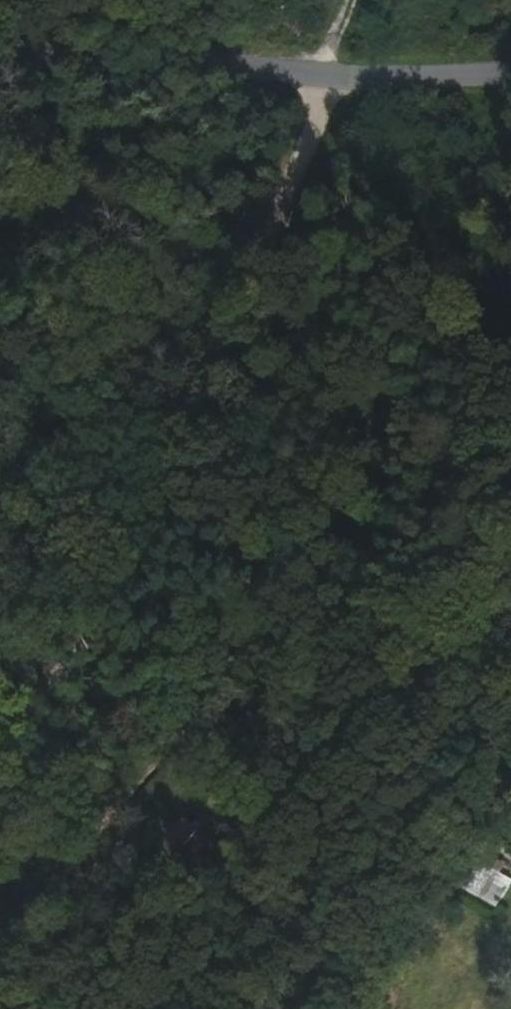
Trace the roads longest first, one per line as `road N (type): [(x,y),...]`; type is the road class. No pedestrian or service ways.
road 1 (unclassified): [(0,747),(323,107)]
road 2 (track): [(0,943),(176,749),(227,719),(510,478)]
road 3 (unclassified): [(0,76),(126,105),(323,107)]
road 4 (unclassified): [(323,107),(510,95)]

